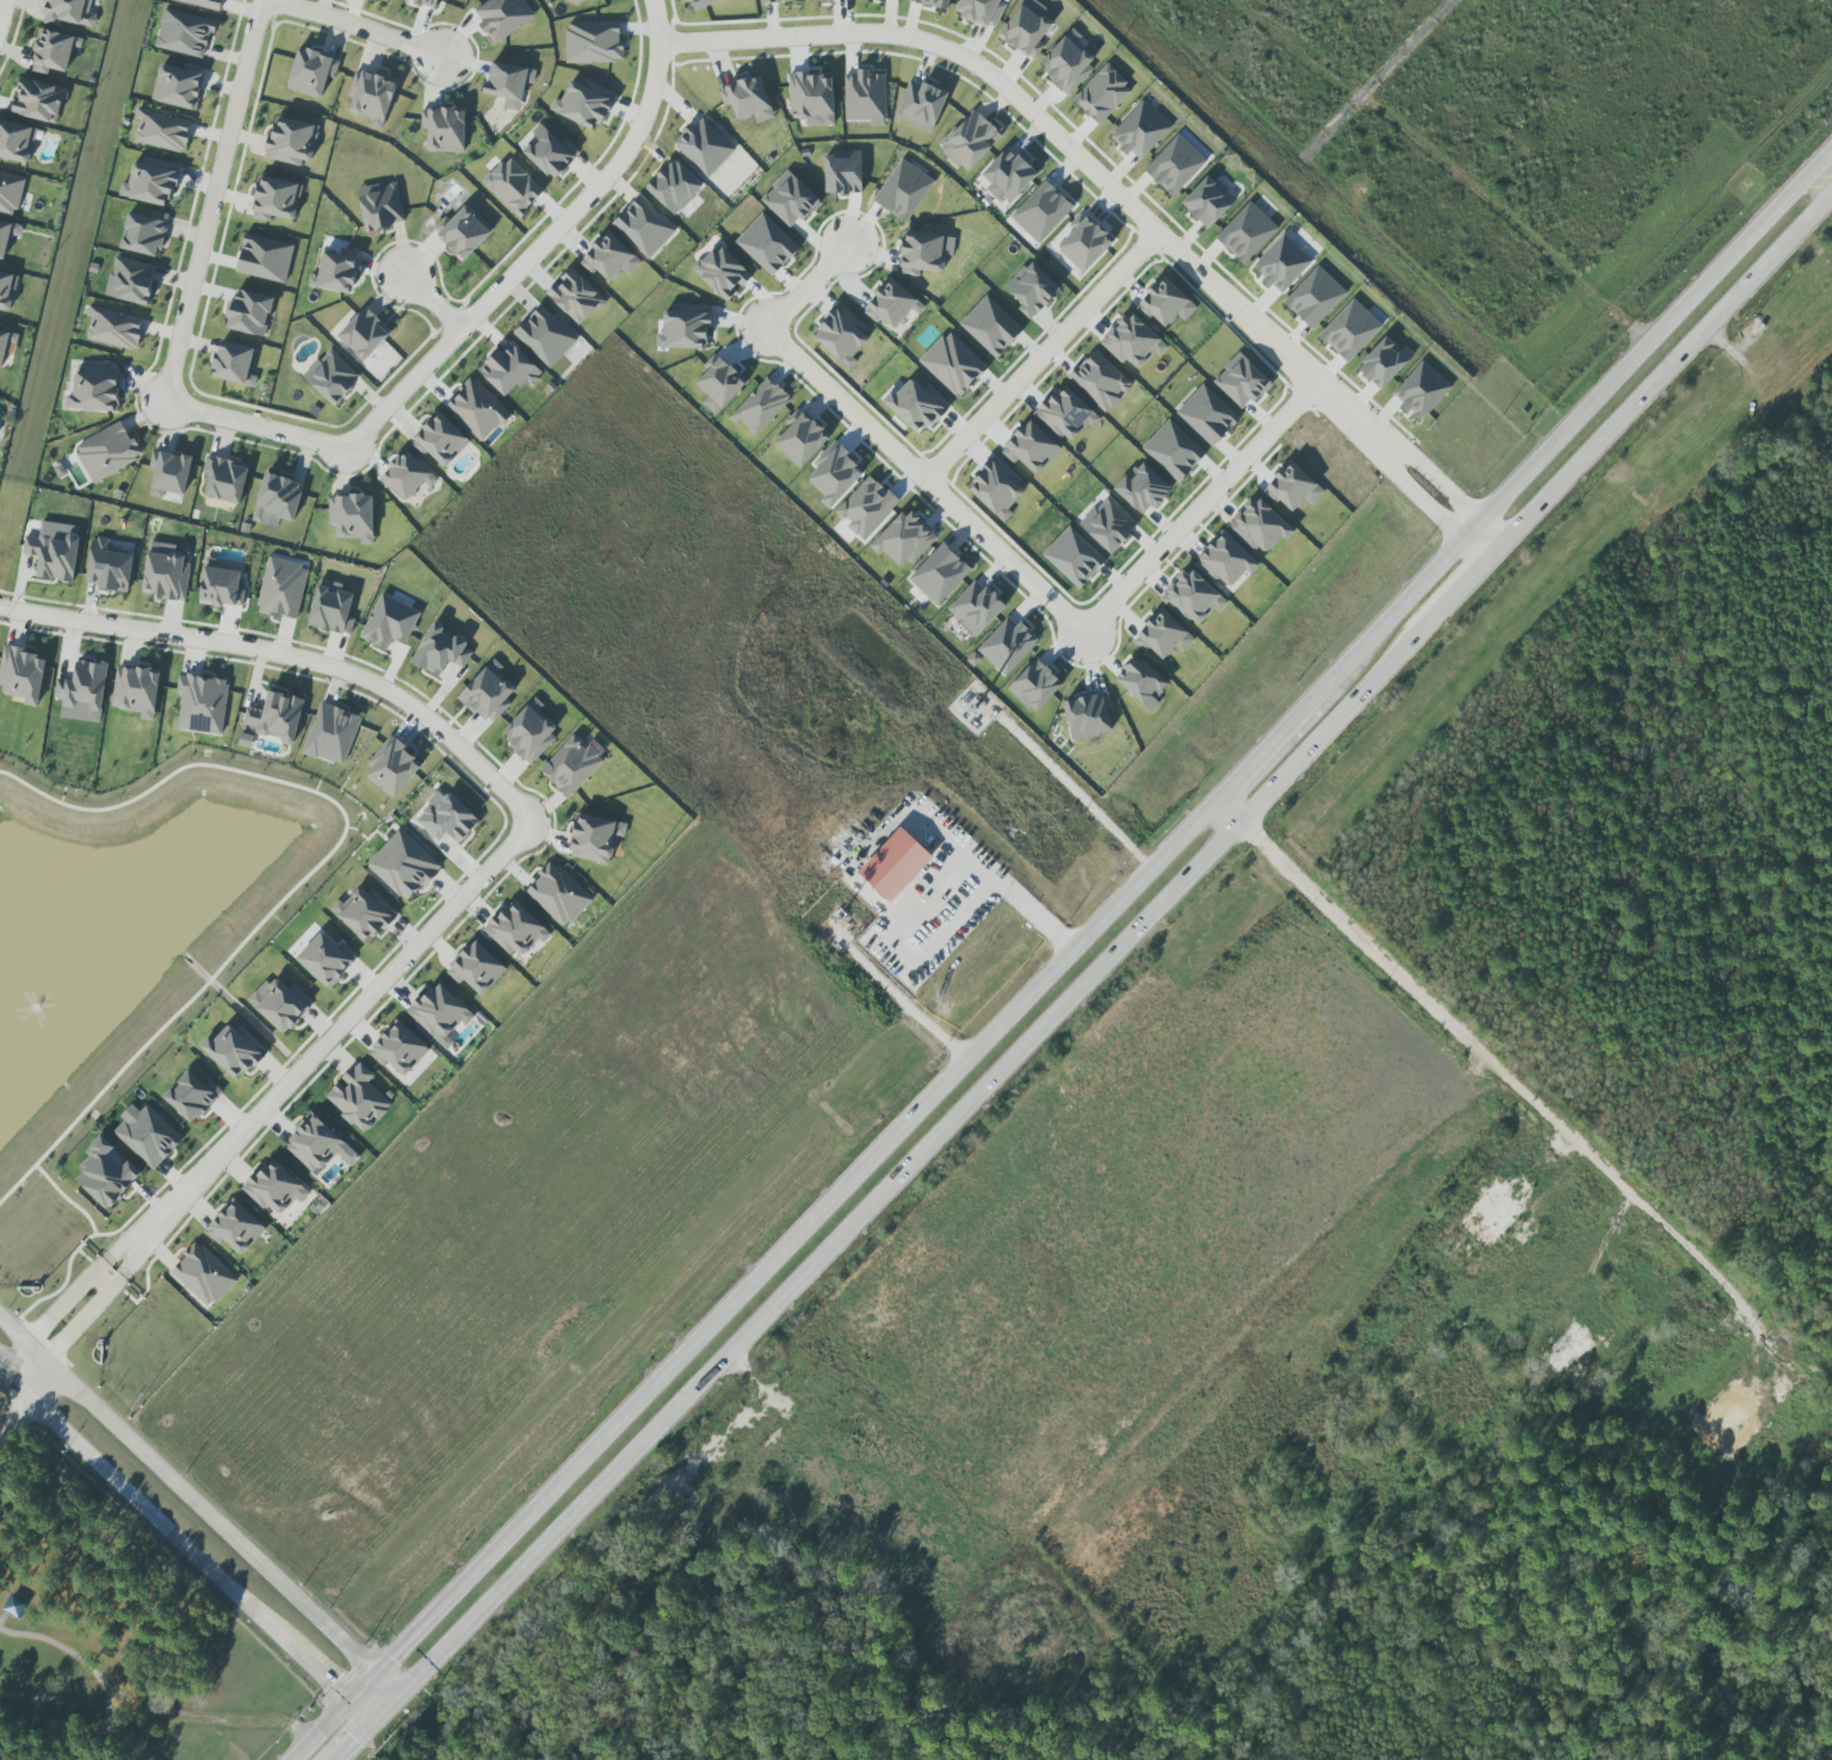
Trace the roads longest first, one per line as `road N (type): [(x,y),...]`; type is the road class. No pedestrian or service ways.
road 1 (secondary): [(371,1719),(1009,1070),(1831,193)]
road 2 (secondary): [(1215,802),(289,1759)]
road 3 (residential): [(1471,528),(1015,101),(979,72),(895,39),(660,49),(649,111),(625,157),(522,266)]
road 4 (residential): [(1314,389),(1078,638),(762,331),(846,249)]
road 5 (residential): [(1774,1371),(1756,1303),(1215,802)]
road 6 (secondary): [(1831,147),(1310,701)]
road 7 (residential): [(532,824),(428,723),(372,687),(283,656),(0,609)]
road 8 (residential): [(141,1241),(532,824)]
road 9 (secondary): [(396,1694),(0,1319)]
road 10 (secondary): [(0,1367),(371,1719)]
road 11 (residential): [(161,405),(260,0)]
road 12 (residential): [(921,487),(1153,238)]
road 13 (track): [(0,1693),(285,1722),(310,1740)]
road 14 (residential): [(344,452),(522,266)]
road 15 (residential): [(260,0),(445,62)]
road 16 (residential): [(161,405),(344,452)]
road 17 (residential): [(141,1241),(110,1258),(27,1345)]
road 18 (residential): [(47,1363),(118,1284),(141,1241)]
road 19 (secondary): [(1310,701),(1215,802)]
road 20 (residential): [(1636,1194),(1603,1269),(1603,1308)]

